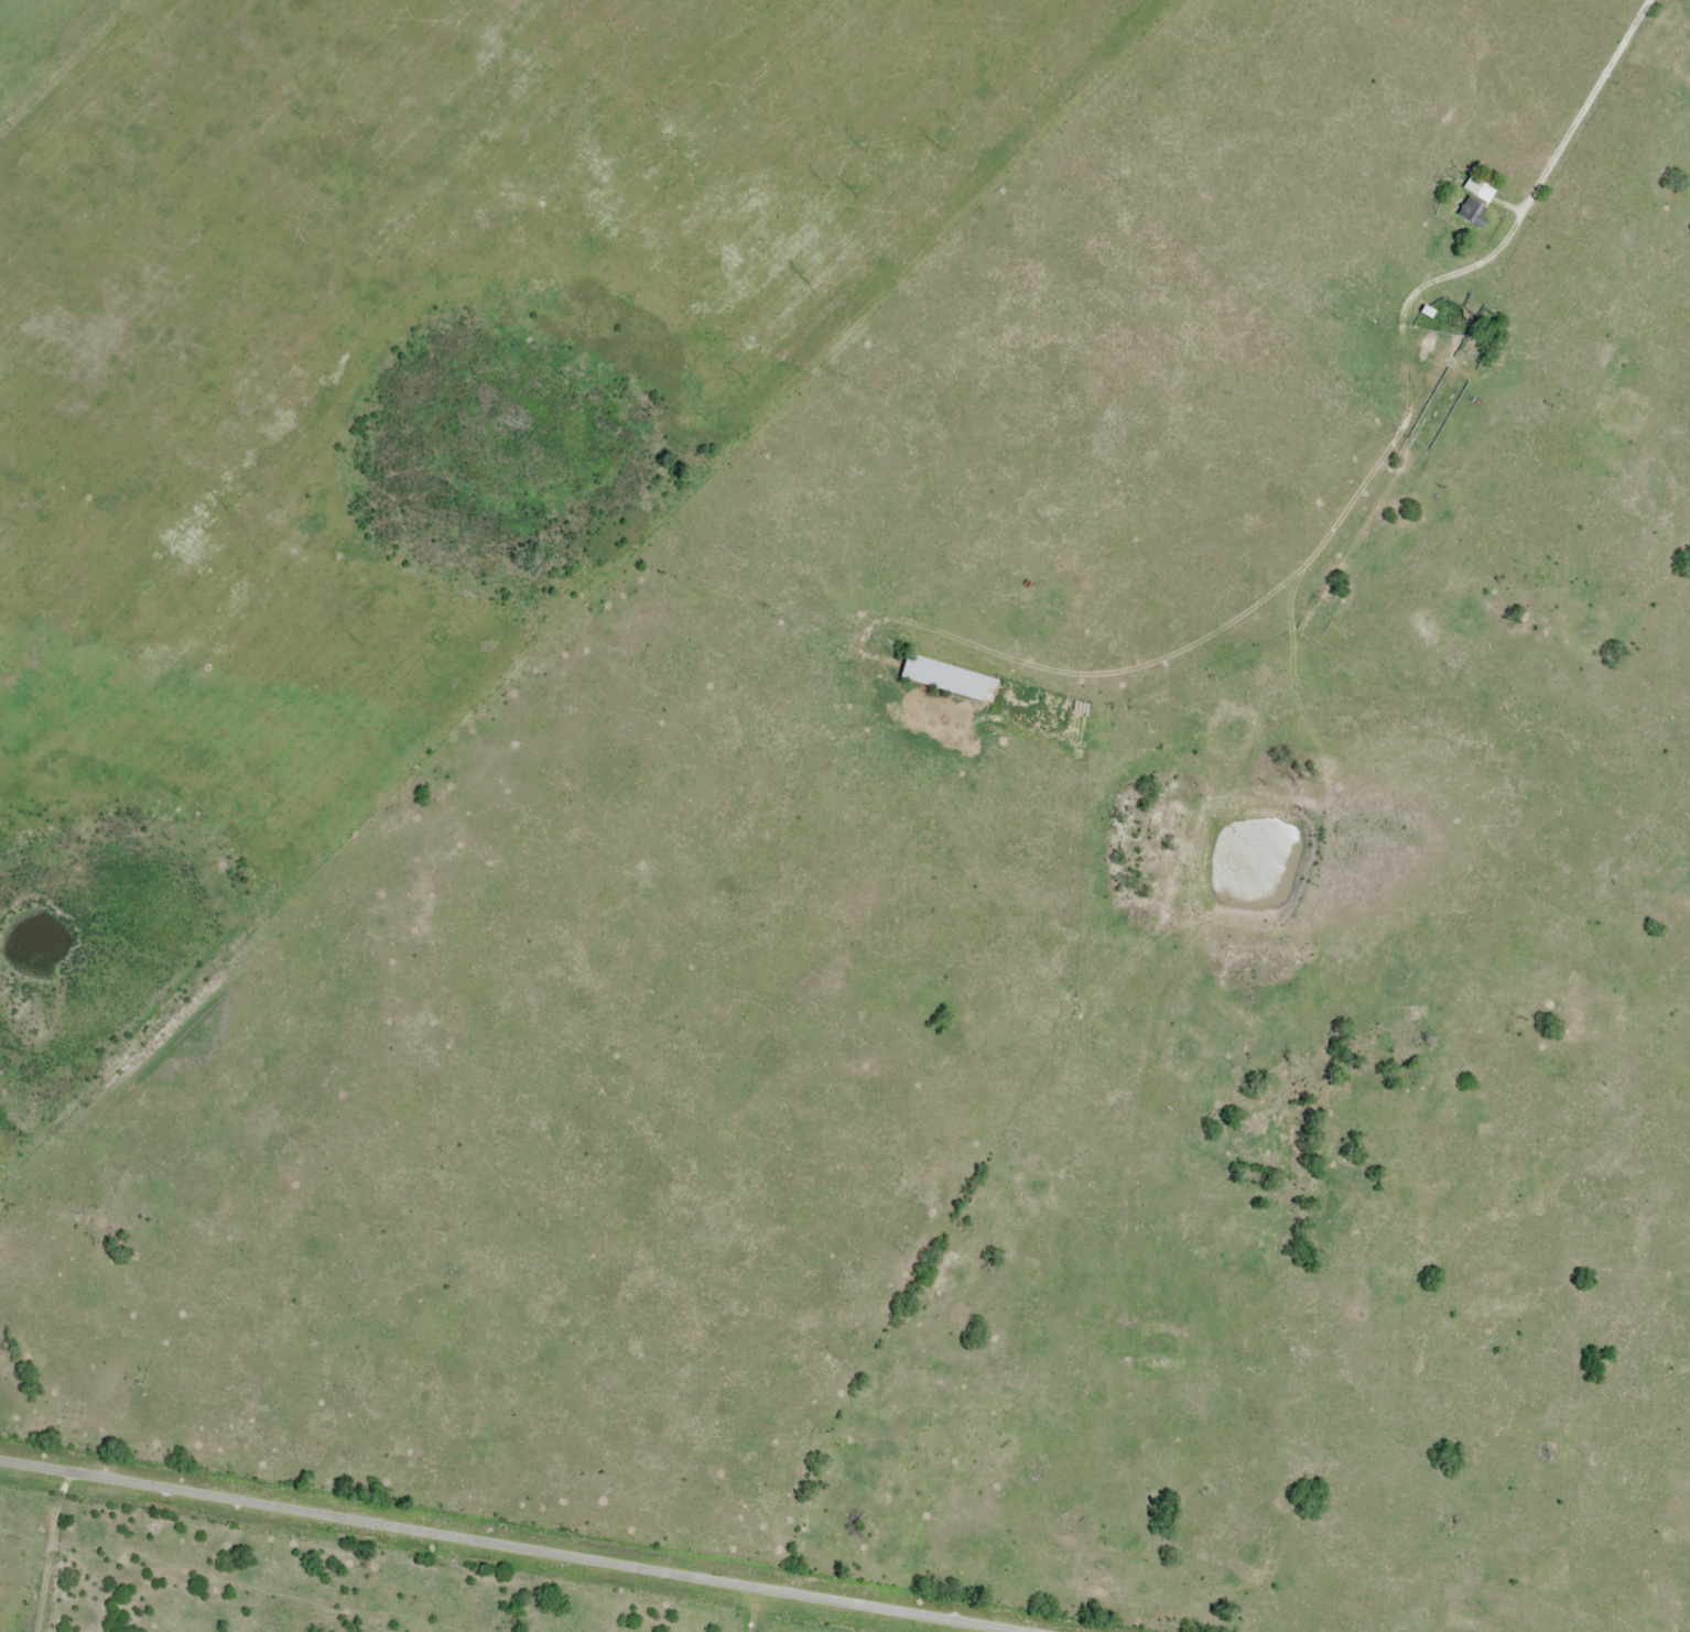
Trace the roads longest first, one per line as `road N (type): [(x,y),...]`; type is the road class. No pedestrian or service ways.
road 1 (residential): [(1010,1631),(0,1462)]

